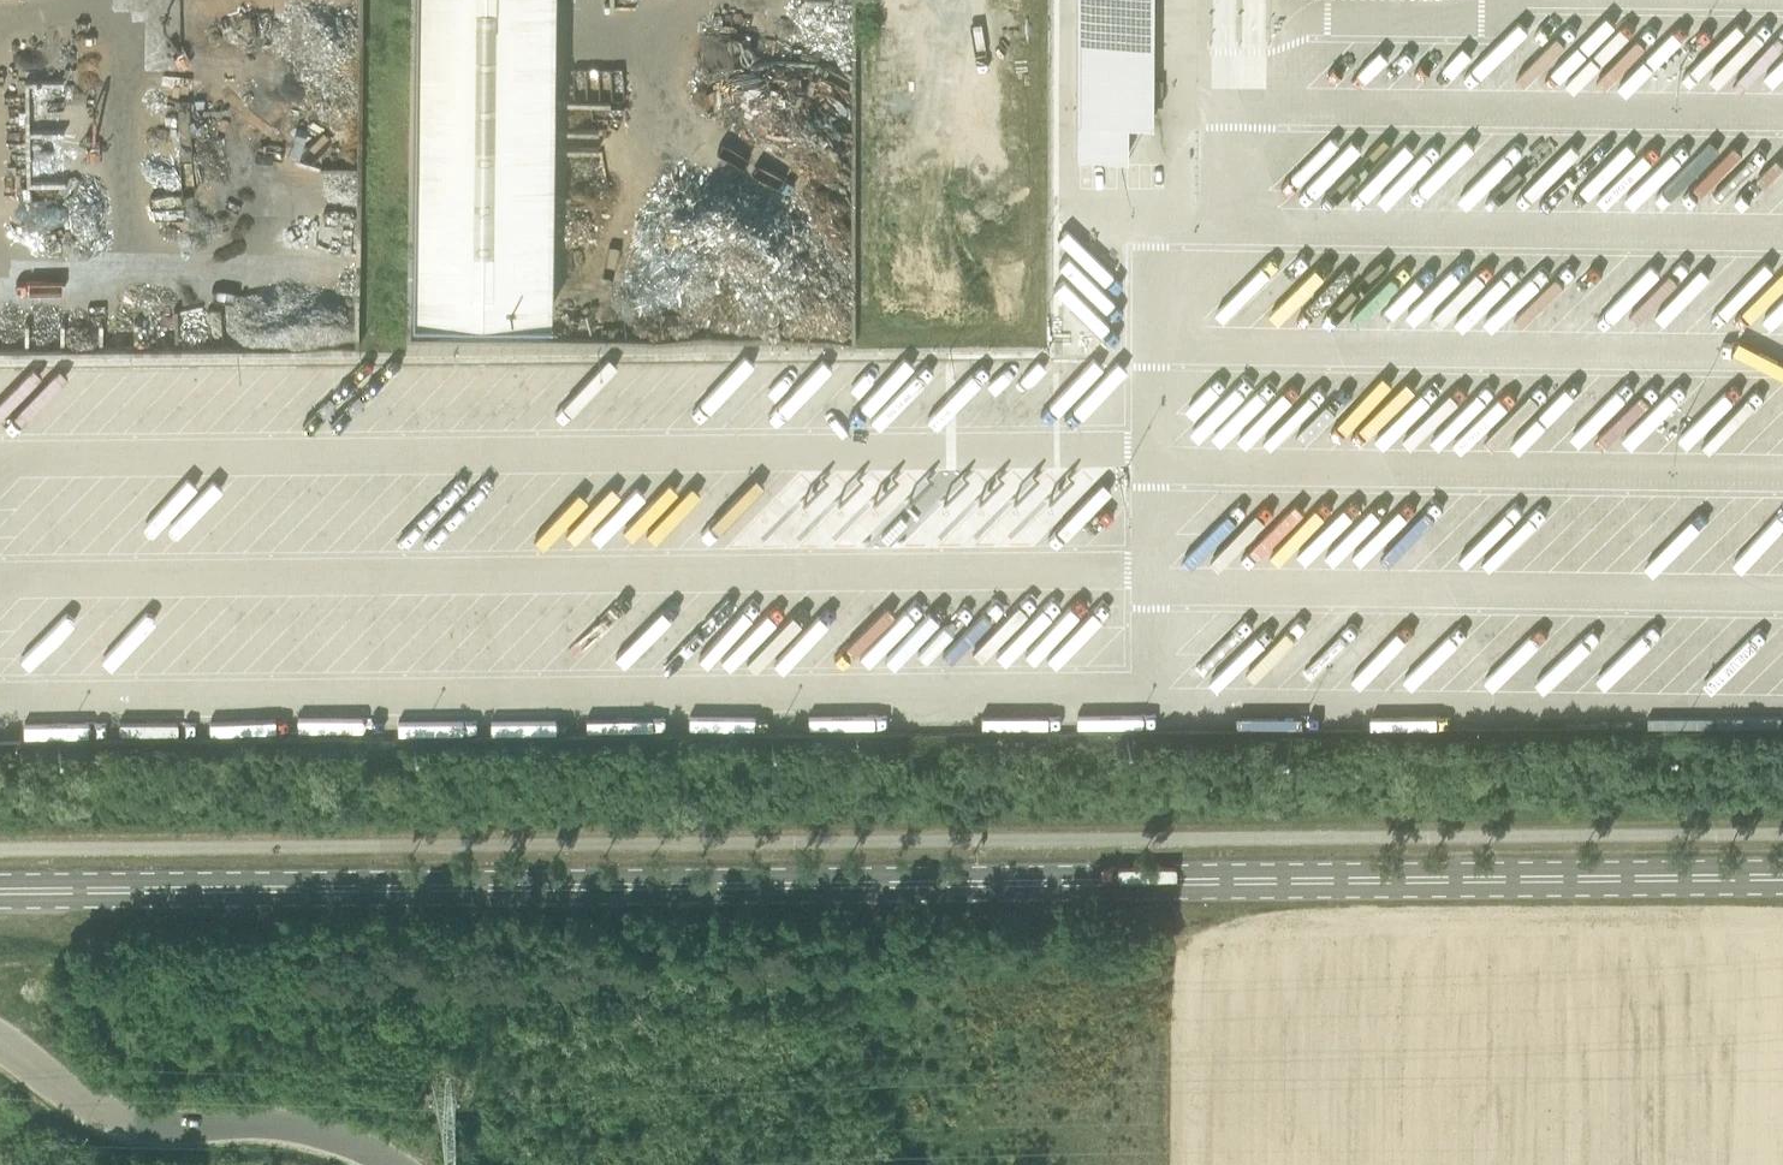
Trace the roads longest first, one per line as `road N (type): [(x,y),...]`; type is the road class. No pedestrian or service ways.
road 1 (secondary): [(0,892),(1782,881)]
road 2 (tertiary): [(375,1164),(290,1141),(137,1141),(80,1116),(0,1047)]

